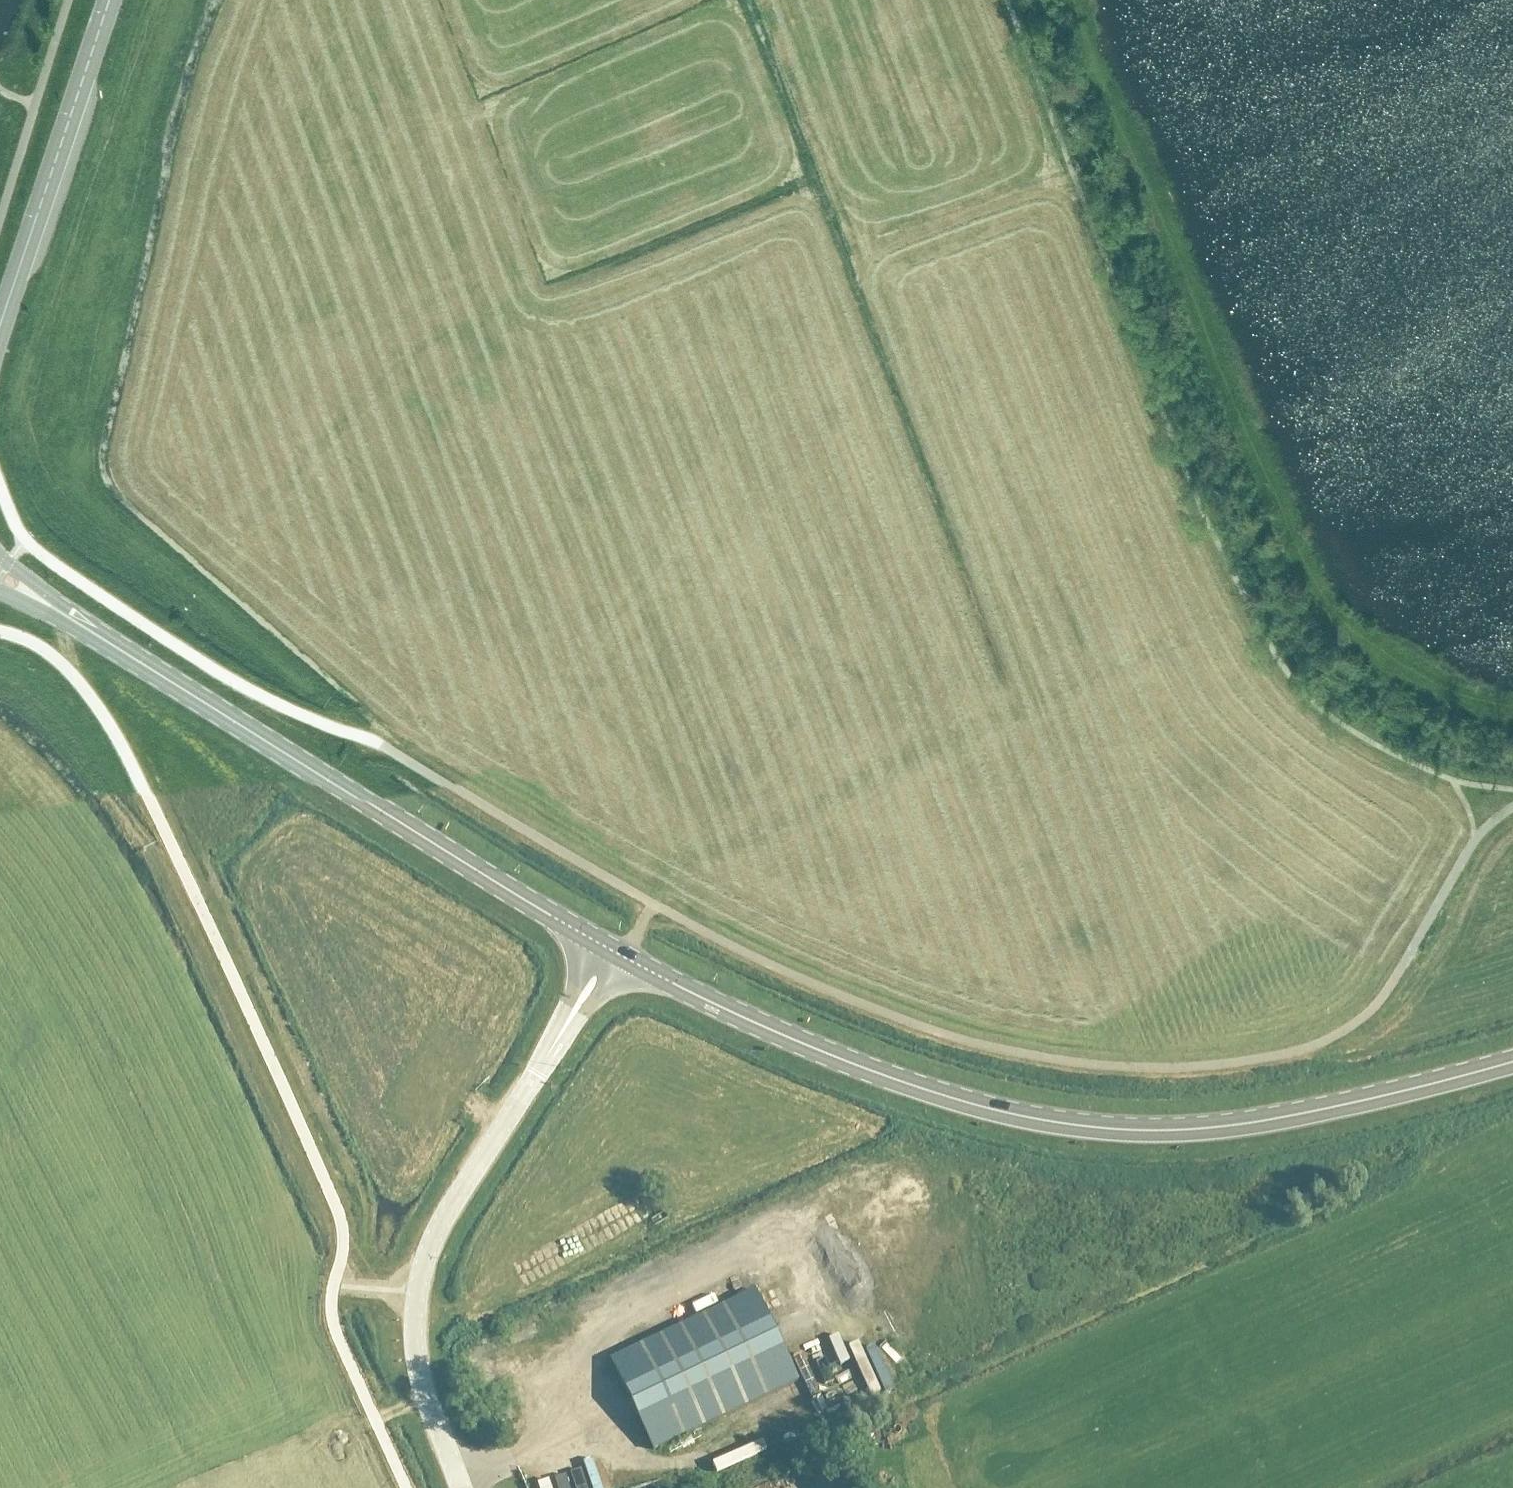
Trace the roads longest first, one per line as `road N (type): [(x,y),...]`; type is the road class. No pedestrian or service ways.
road 1 (secondary): [(617,956),(823,1052),(959,1100),(1051,1121),(1120,1129),(1231,1125),(1512,1063)]
road 2 (secondary): [(617,956),(0,574)]
road 3 (tertiary): [(461,1487),(420,1383),(419,1281),(463,1187),(617,956)]
road 4 (secondary): [(0,322),(108,0)]

